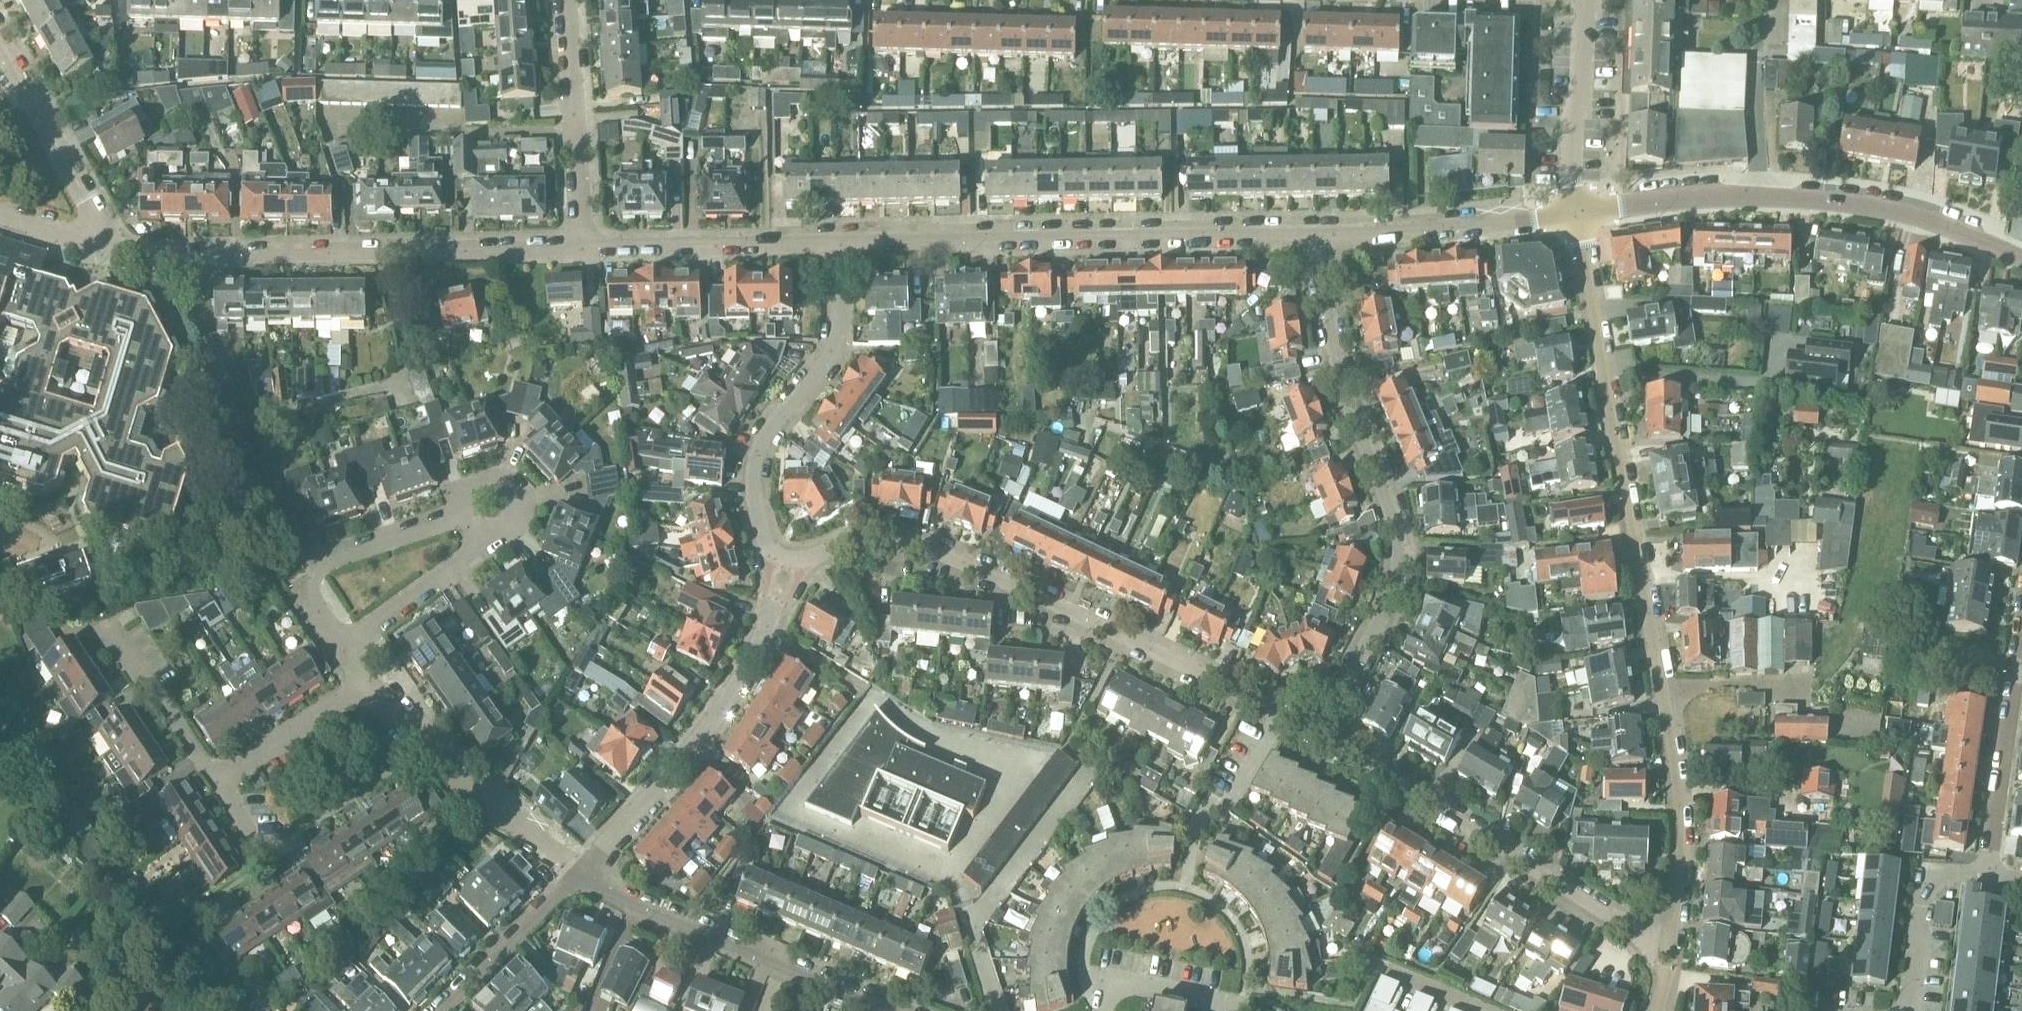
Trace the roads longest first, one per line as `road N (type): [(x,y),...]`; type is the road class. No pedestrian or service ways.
road 1 (residential): [(1319,732),(913,543),(872,537),(797,559),(771,549),(755,512),(755,462),(832,358),(840,320),(836,244)]
road 2 (residential): [(1677,937),(1677,784),(1575,213)]
road 3 (residential): [(1319,732),(1386,608),(1399,542),(1330,337),(1323,233)]
road 4 (residential): [(347,643),(518,522),(521,495),(503,480),(474,489),(464,511),(321,567),(314,591)]
road 5 (residential): [(1323,233),(836,244)]
road 6 (residential): [(582,247),(110,253)]
road 7 (residential): [(2021,257),(1893,210),(1802,198),(1666,199),(1575,213)]
road 8 (residential): [(1677,937),(1575,888),(1319,732)]
road 9 (residential): [(883,1010),(611,902),(580,877)]
road 10 (residential): [(580,877),(731,700),(771,622)]
road 11 (residential): [(580,877),(455,779),(377,680)]
road 12 (residential): [(836,244),(582,247)]
road 13 (residential): [(1575,213),(1323,233)]
road 14 (residential): [(582,247),(567,0)]
road 15 (residential): [(110,253),(0,47)]
road 16 (residential): [(1986,876),(2021,646)]
road 17 (residential): [(1575,213),(1573,114),(1588,0)]
road 18 (residential): [(1986,876),(1928,875),(1907,1010)]
road 19 (residential): [(446,1010),(580,877)]
road 20 (residential): [(219,783),(377,680)]
road 21 (residential): [(122,630),(219,783)]

